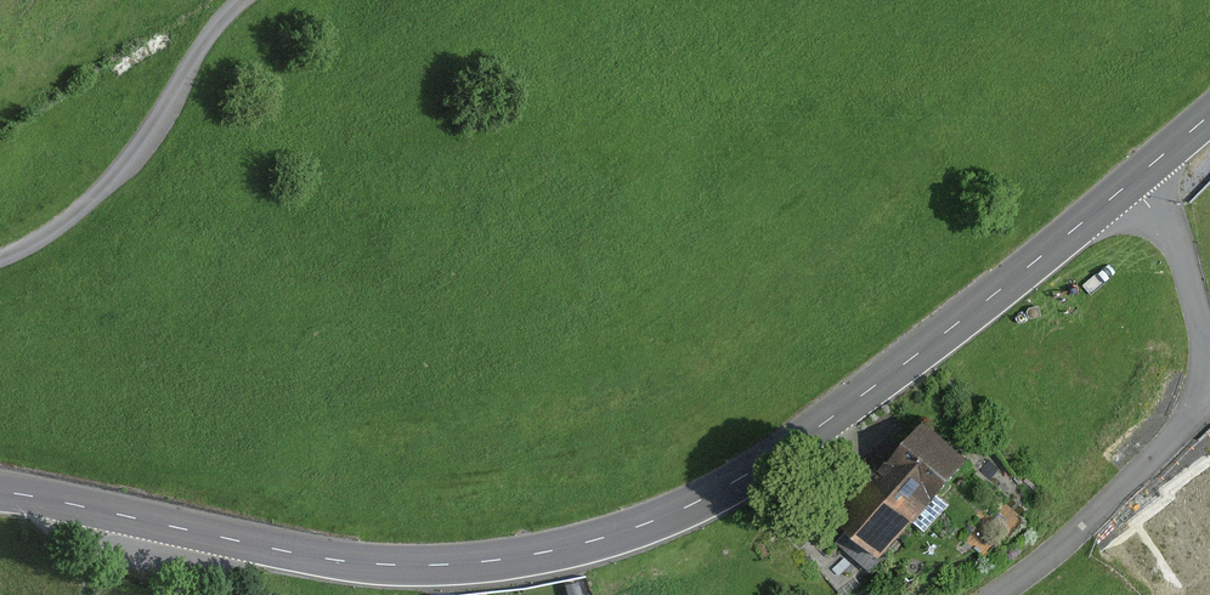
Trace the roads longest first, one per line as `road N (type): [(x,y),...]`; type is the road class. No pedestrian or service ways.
road 1 (primary): [(1132,183),(895,374),(747,476),(605,538),(488,562),(382,565),(0,492)]
road 2 (unclassified): [(241,0),(207,39),(138,152),(80,210),(0,257)]
road 3 (unclassified): [(1209,390),(1079,528),(990,594)]
road 4 (unclassified): [(1132,183),(1177,252),(1209,358)]

